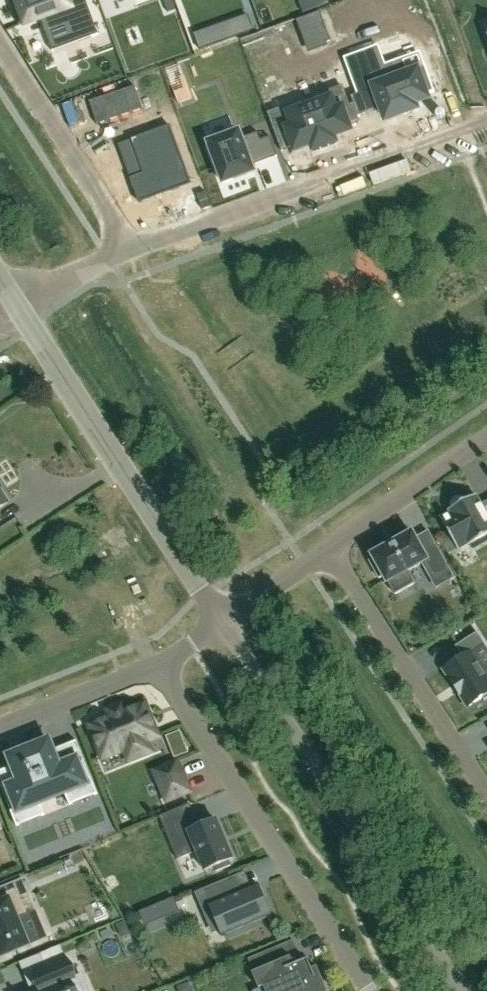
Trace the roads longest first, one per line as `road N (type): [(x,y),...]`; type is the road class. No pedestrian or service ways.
road 1 (residential): [(463,990),(225,626)]
road 2 (residential): [(225,626),(16,301)]
road 3 (residential): [(373,990),(165,665)]
road 4 (residential): [(129,251),(486,119)]
road 5 (residential): [(330,553),(486,795)]
road 6 (residential): [(129,251),(0,37)]
road 7 (residential): [(486,442),(330,553)]
road 8 (residential): [(165,665),(0,732)]
road 9 (residential): [(330,553),(225,626)]
road 10 (residential): [(16,301),(129,251)]

